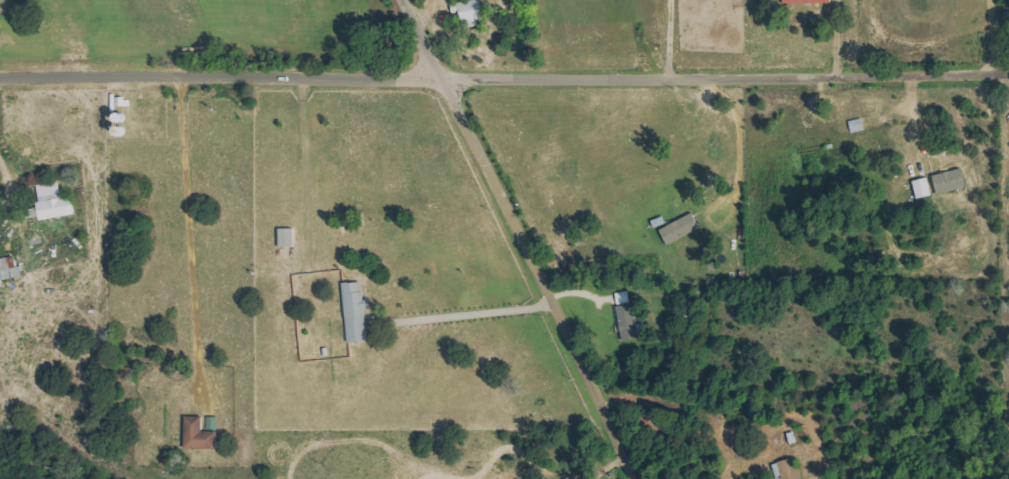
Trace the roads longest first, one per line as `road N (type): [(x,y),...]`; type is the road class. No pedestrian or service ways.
road 1 (residential): [(0,77),(1008,73)]
road 2 (residential): [(633,478),(401,0)]

